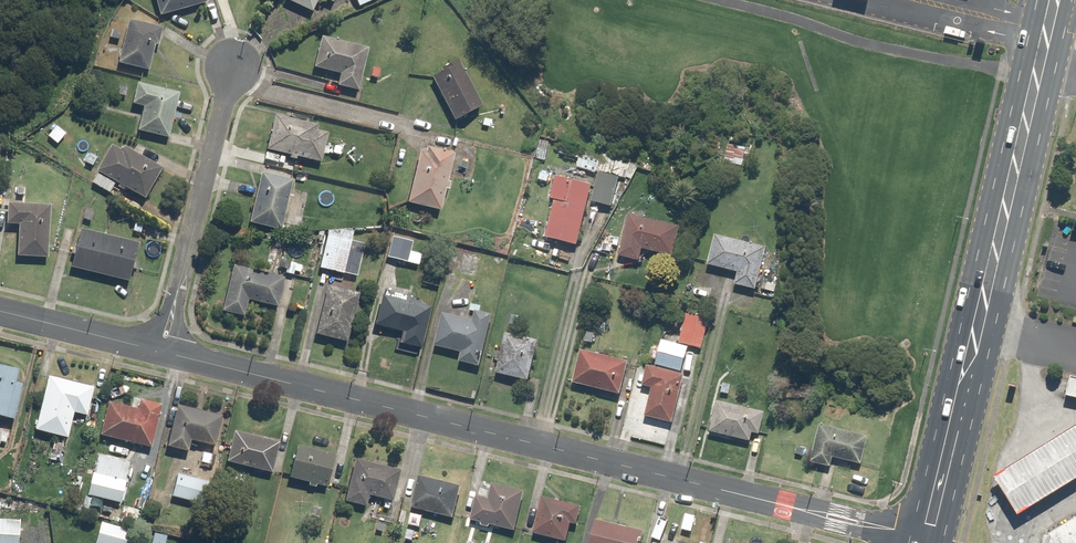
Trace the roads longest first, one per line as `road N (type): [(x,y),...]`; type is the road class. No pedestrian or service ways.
road 1 (residential): [(161,352),(795,506)]
road 2 (primary): [(931,531),(1056,0)]
road 3 (residential): [(234,65),(161,352)]
road 4 (residential): [(0,311),(161,352)]
road 5 (residential): [(795,506),(841,508),(931,531)]

